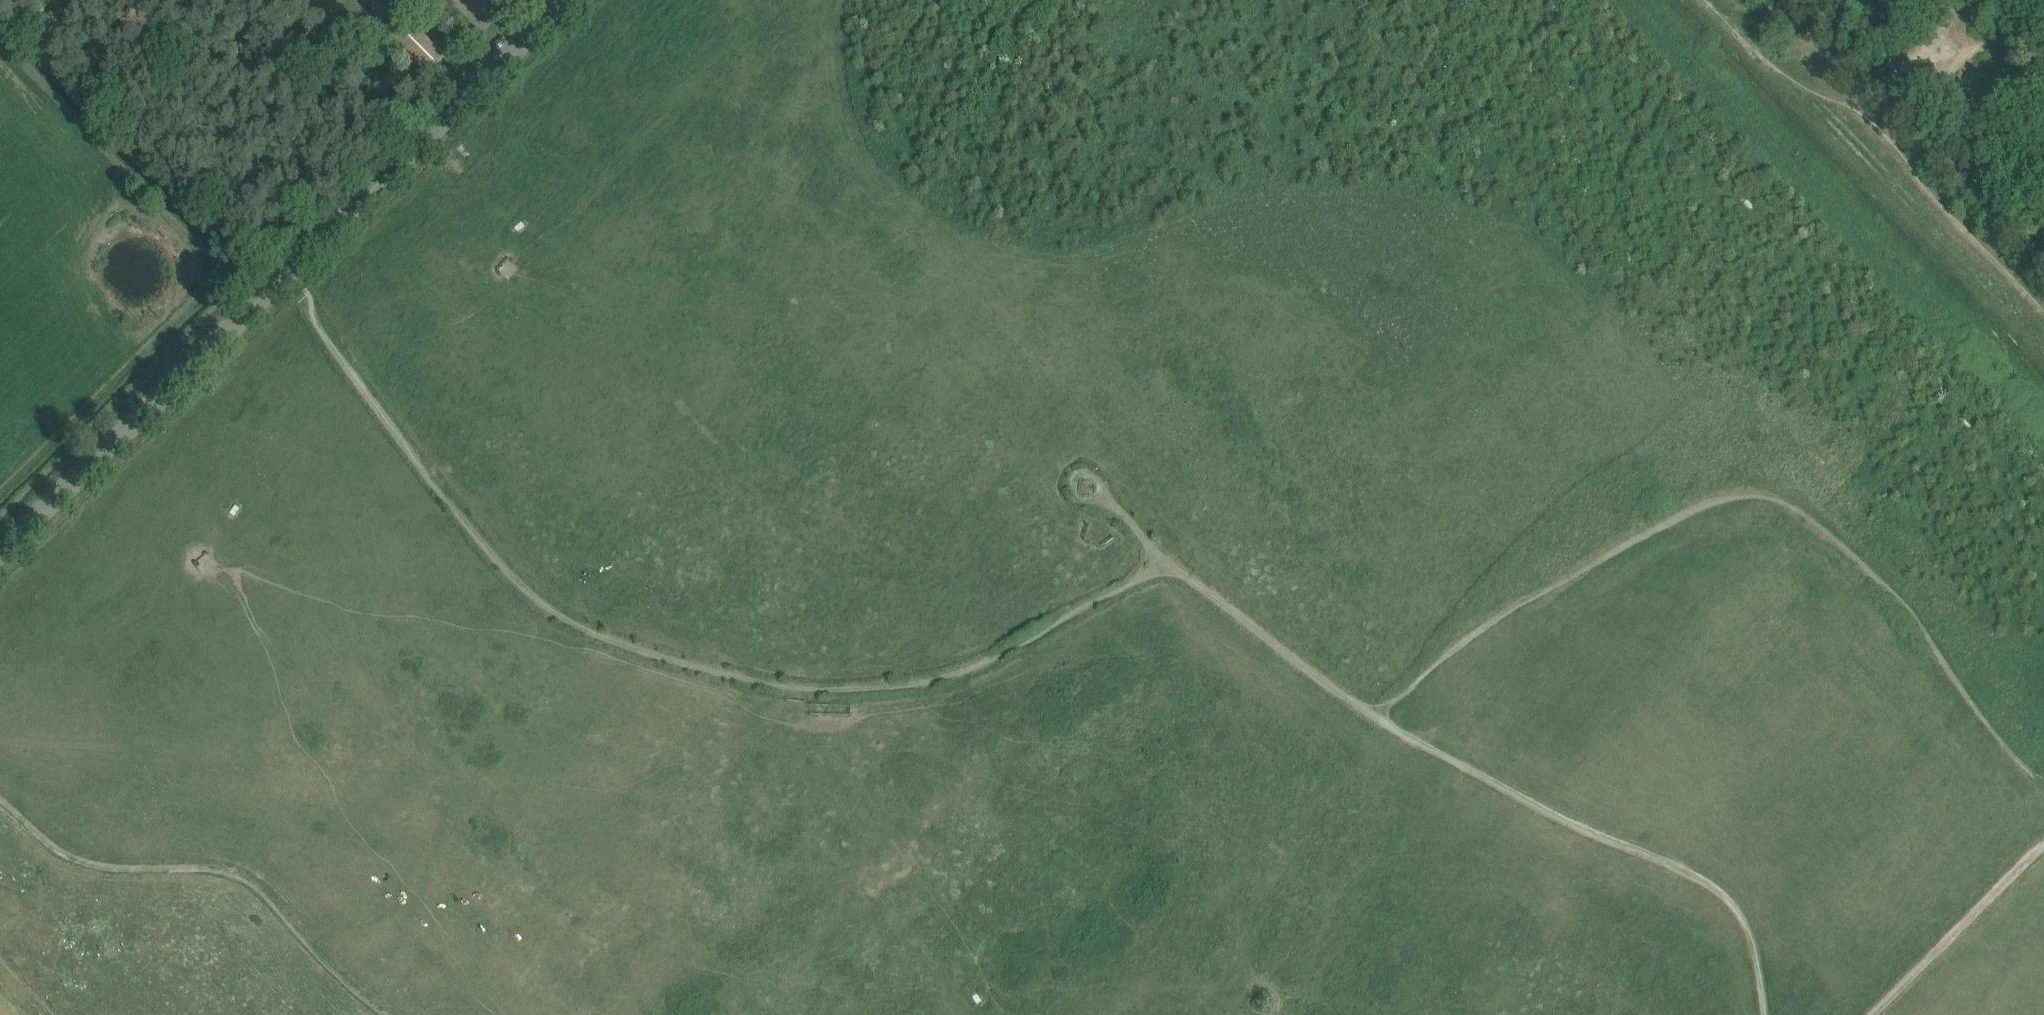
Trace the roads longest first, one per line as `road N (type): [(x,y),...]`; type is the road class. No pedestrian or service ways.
road 1 (unclassified): [(0,551),(566,0)]

